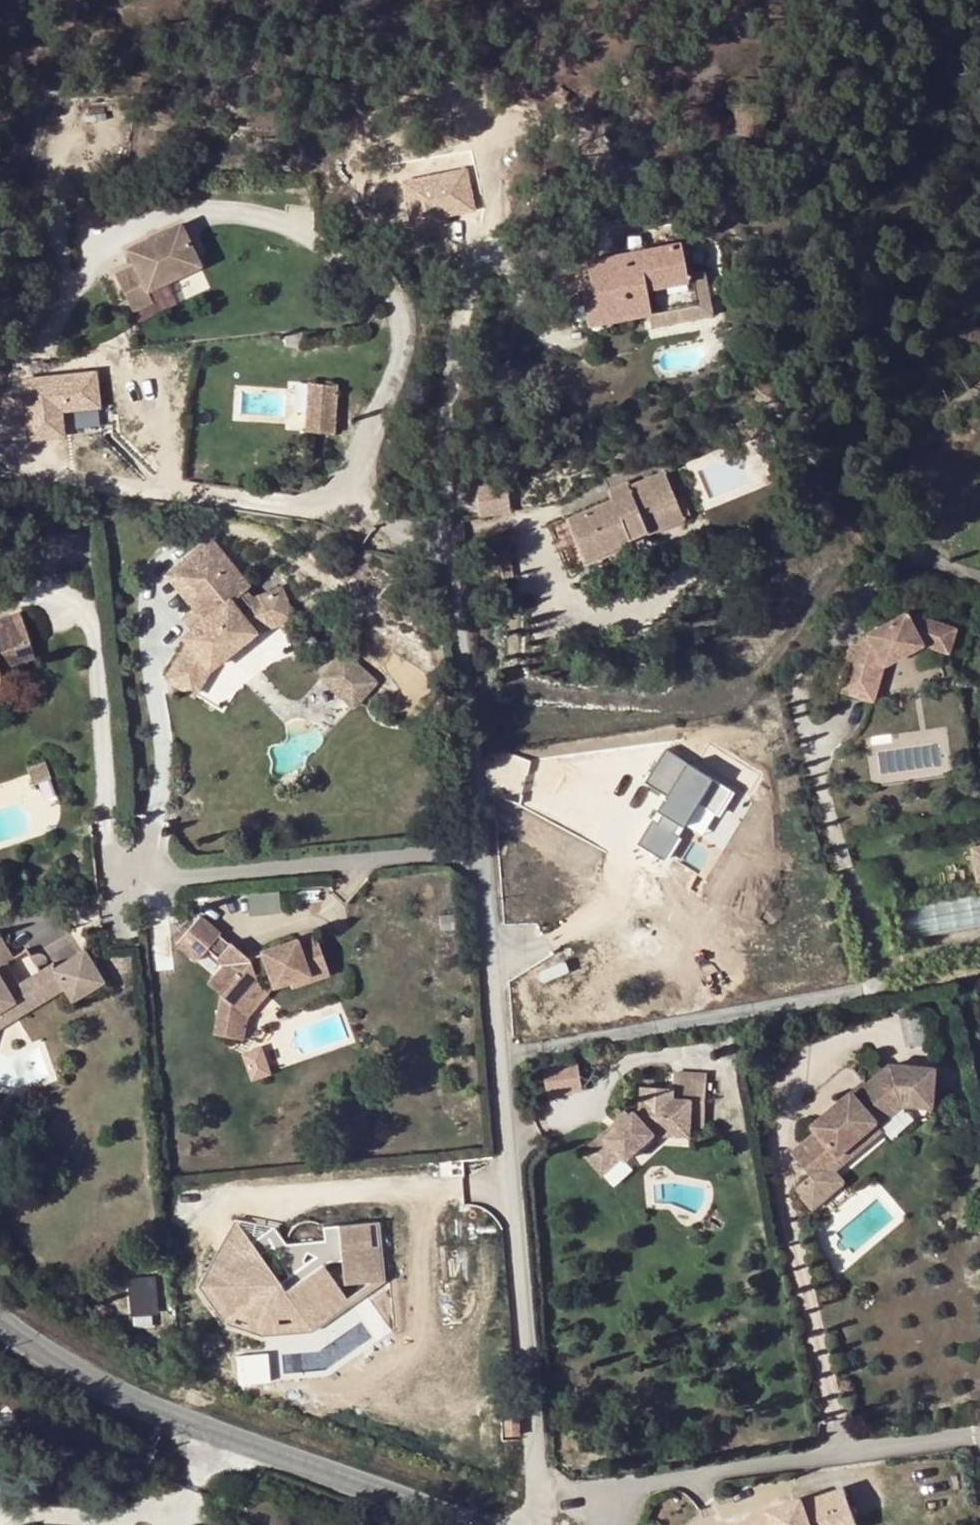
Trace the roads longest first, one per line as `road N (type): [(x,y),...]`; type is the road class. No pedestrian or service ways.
road 1 (residential): [(535,1497),(483,851)]
road 2 (tertiary): [(0,1327),(149,1404),(466,1524)]
road 3 (residential): [(587,1496),(979,1437)]
road 4 (residential): [(483,851),(451,553),(395,530)]
road 5 (residential): [(168,876),(483,851)]

